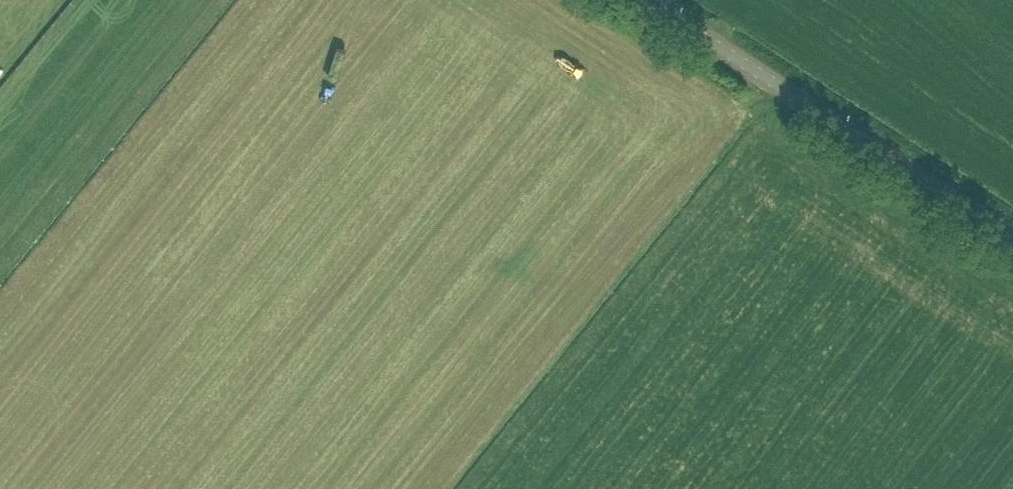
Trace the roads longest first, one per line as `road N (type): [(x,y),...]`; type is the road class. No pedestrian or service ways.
road 1 (tertiary): [(1012,237),(647,0)]

